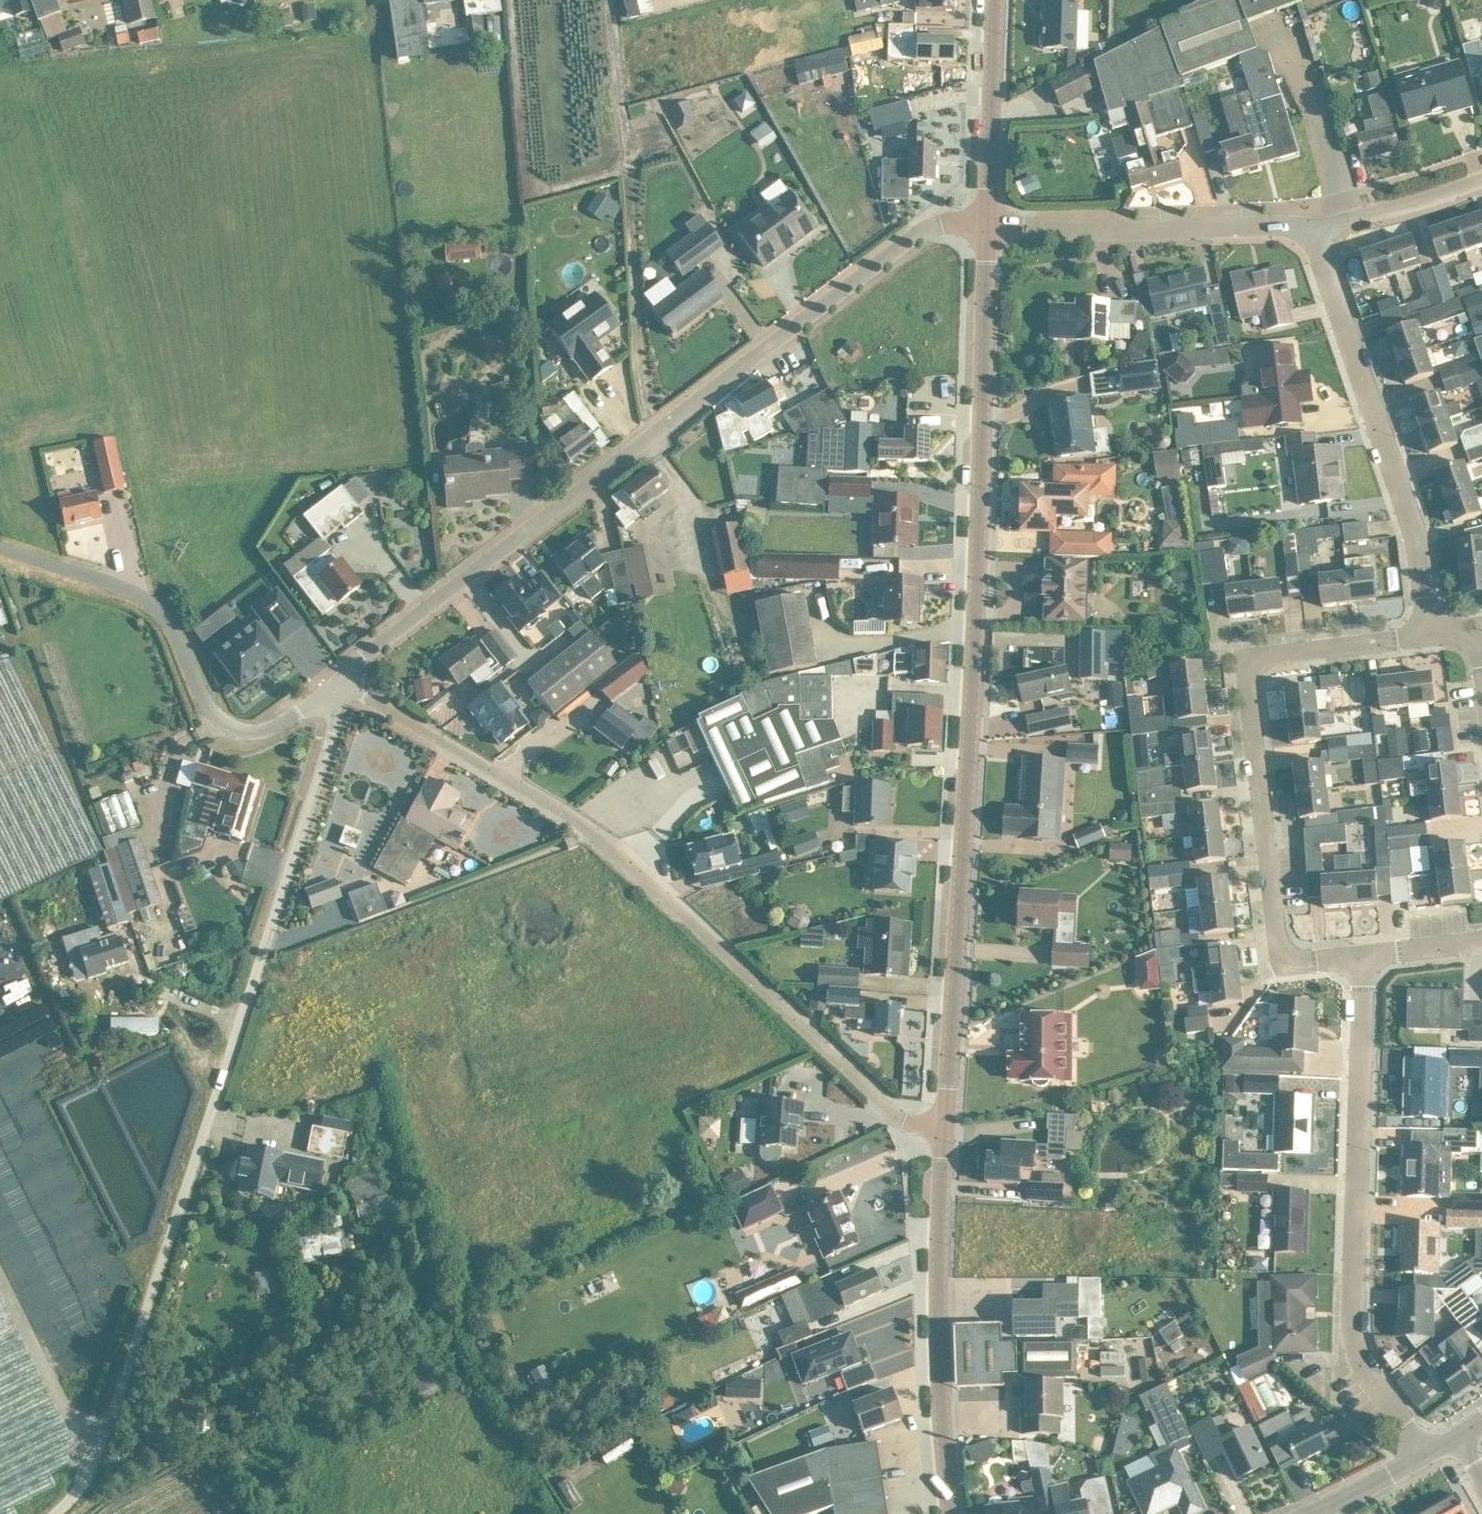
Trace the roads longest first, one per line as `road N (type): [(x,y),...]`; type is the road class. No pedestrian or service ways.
road 1 (tertiary): [(987,222),(974,693),(946,1124)]
road 2 (unclassified): [(53,1513),(98,1445),(329,742),(339,683)]
road 3 (unclassified): [(987,222),(924,232),(362,655),(339,683)]
road 4 (unclassified): [(946,1124),(901,1118),(593,832),(339,683)]
road 5 (residential): [(1430,634),(1259,655),(1247,670),(1278,945),(1291,961),(1364,957)]
road 6 (residential): [(1423,1455),(1370,1377),(1351,1322),(1364,957)]
road 7 (track): [(659,431),(649,417),(639,331),(611,0)]
road 8 (unclassified): [(339,683),(270,727),(229,728),(213,715),(175,634),(146,598),(0,549)]
road 9 (residential): [(1430,634),(1420,543),(1312,230)]
road 10 (tertiary): [(946,1124),(937,1364),(950,1513)]
road 11 (residential): [(987,222),(1312,230)]
road 12 (tertiary): [(987,222),(995,0)]
road 13 (residential): [(1312,230),(1481,177)]
road 14 (unclassified): [(1309,1513),(1423,1455)]

